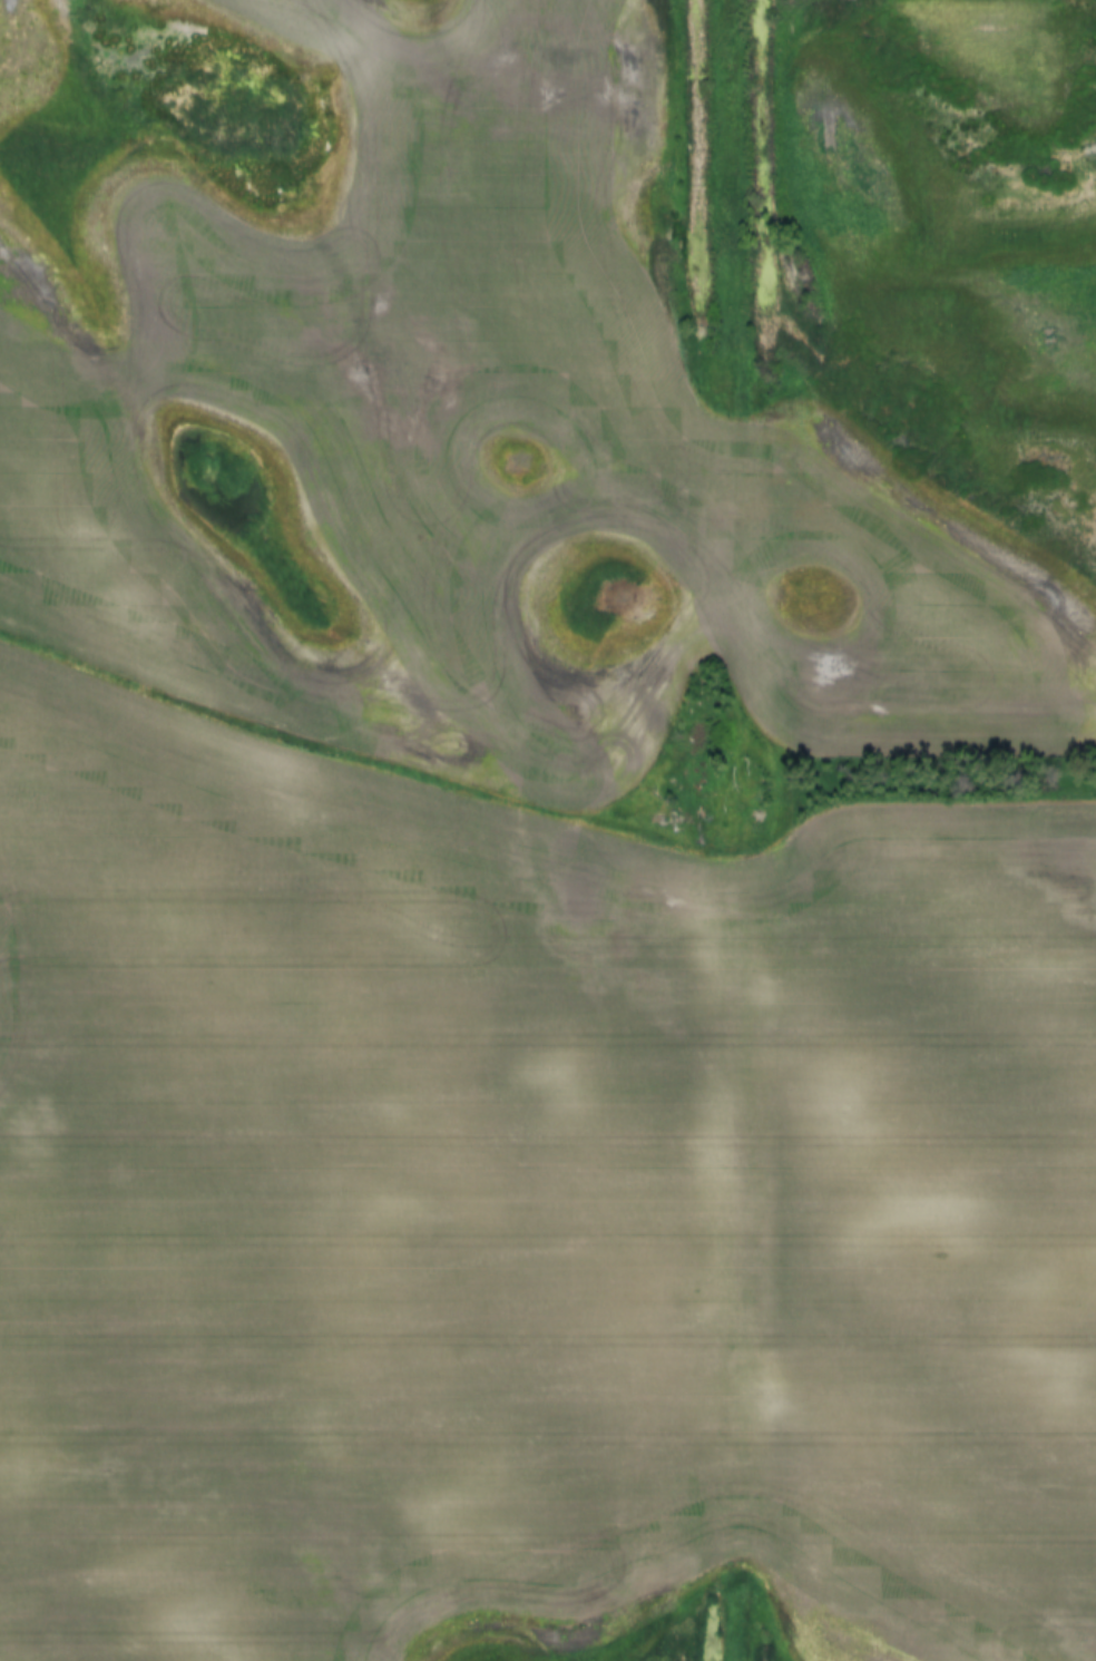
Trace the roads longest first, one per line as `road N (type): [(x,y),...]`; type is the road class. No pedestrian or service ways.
road 1 (track): [(0,630),(167,700),(278,735),(624,819),(747,868),(769,812),(785,437),(769,277),(764,0)]

